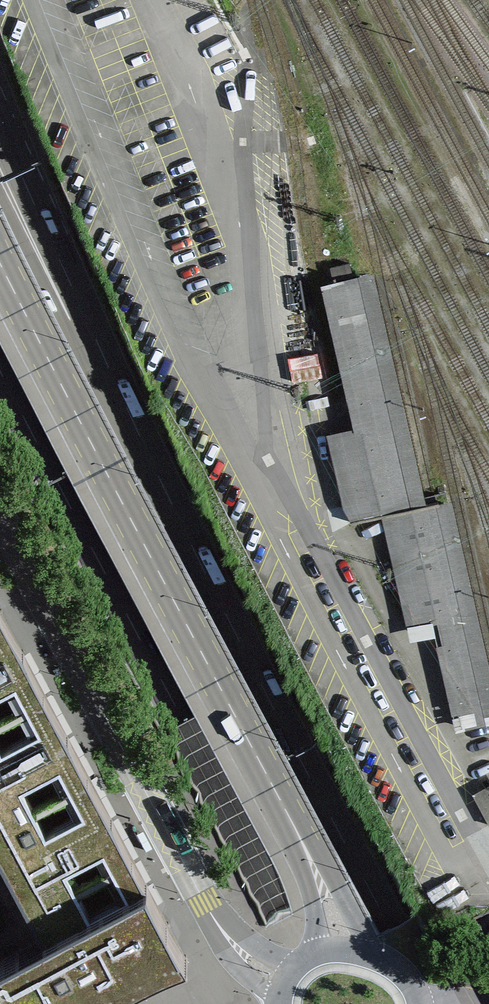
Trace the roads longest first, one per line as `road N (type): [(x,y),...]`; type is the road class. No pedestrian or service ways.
road 1 (motorway): [(428,1003),(122,427),(19,215)]
road 2 (motorway): [(0,344),(342,1003)]
road 3 (primary): [(0,264),(304,845)]
road 4 (residential): [(0,520),(215,923),(248,960),(291,983)]
road 5 (primary): [(378,958),(304,845)]

